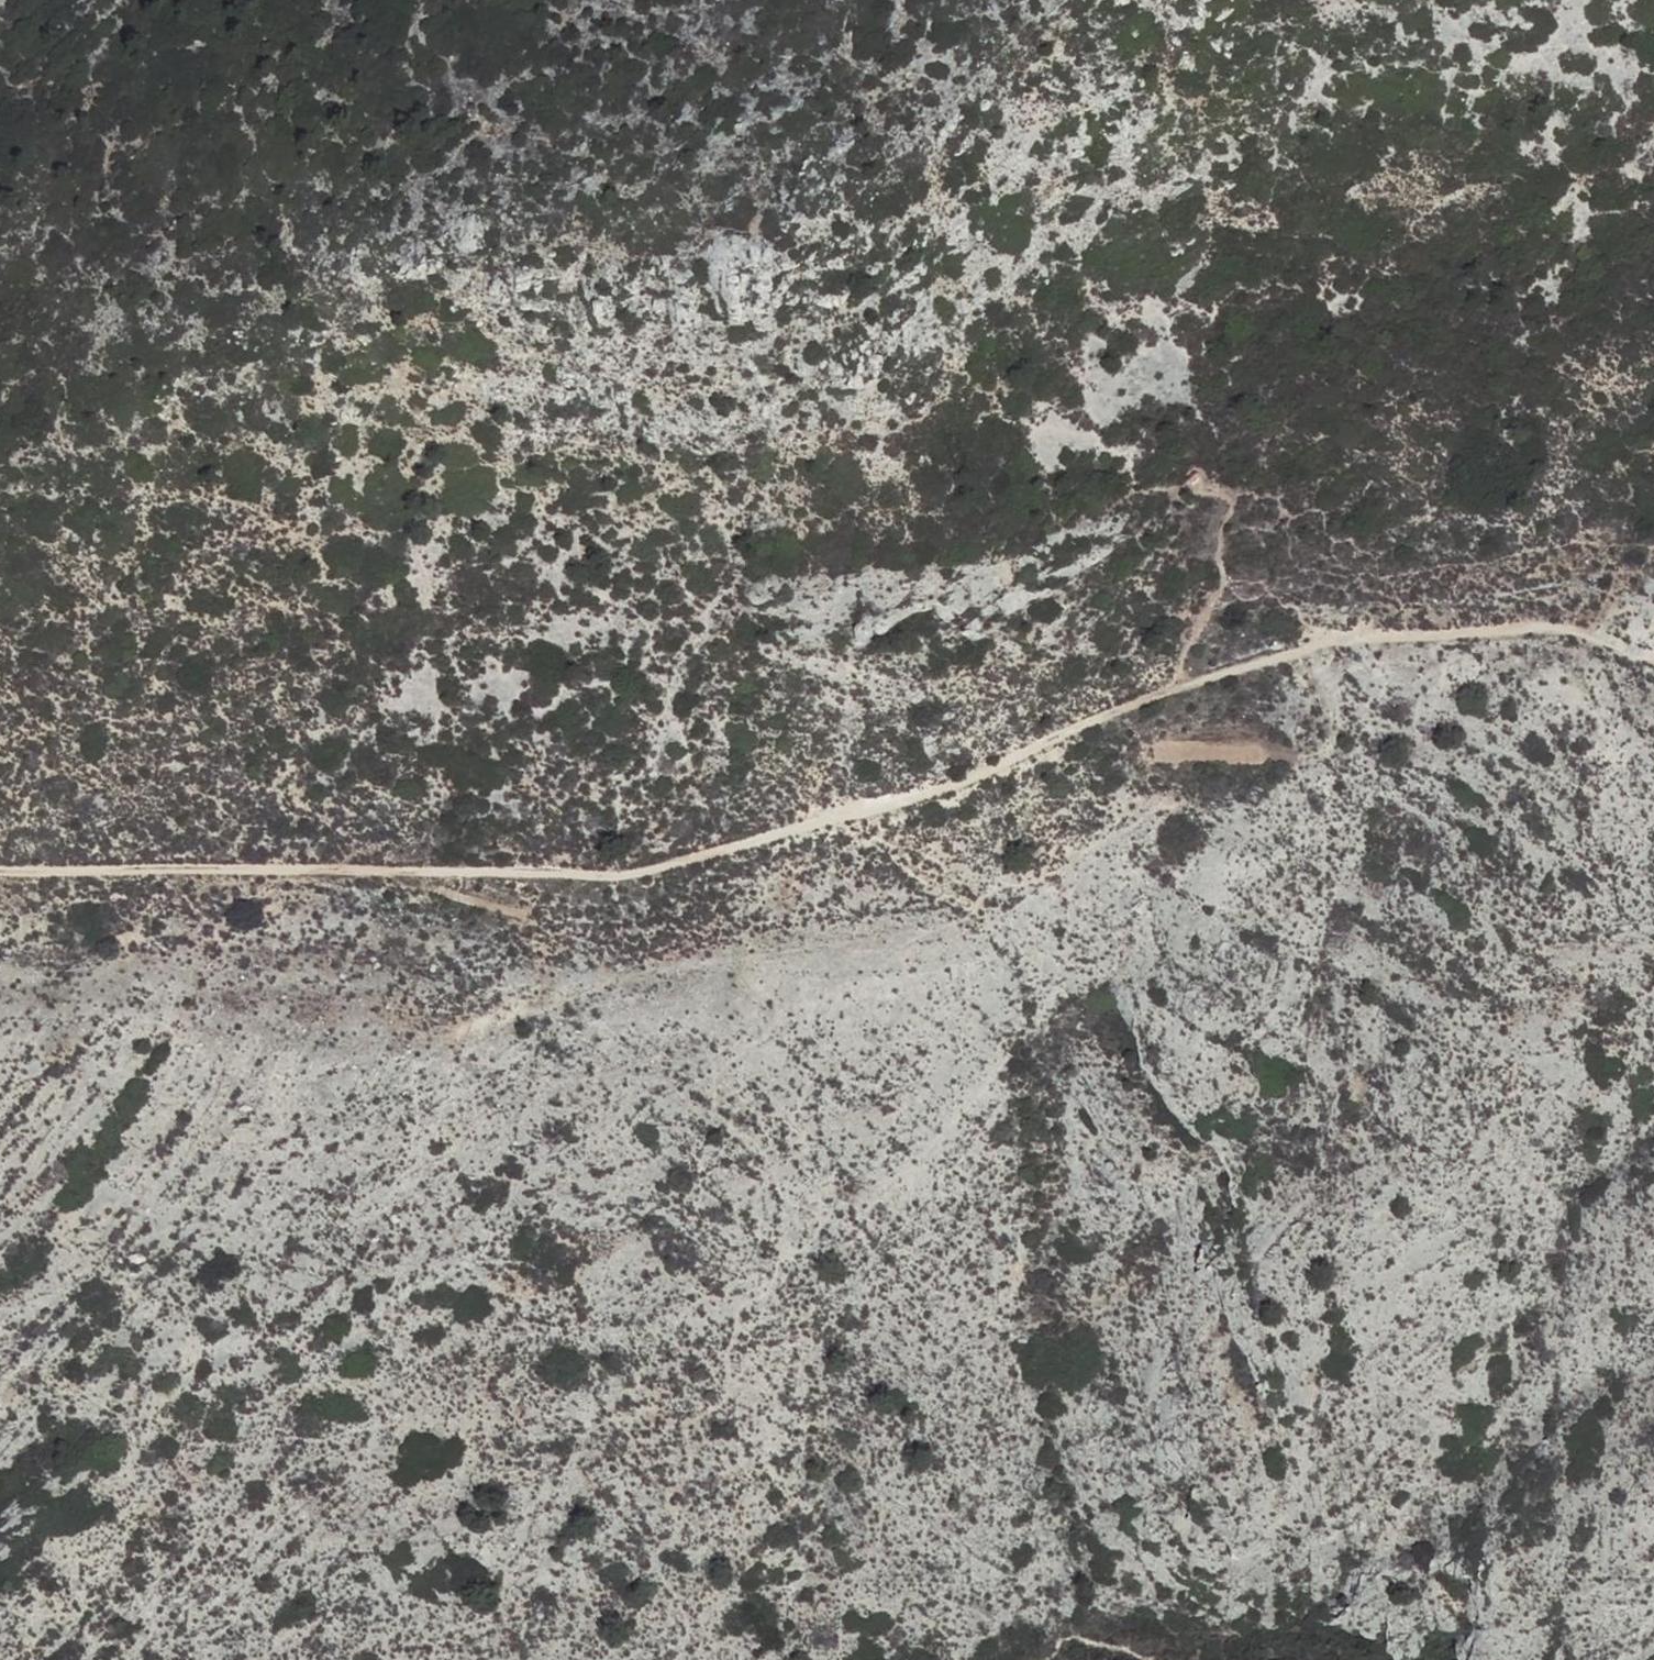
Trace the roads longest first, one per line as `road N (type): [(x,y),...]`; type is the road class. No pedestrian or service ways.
road 1 (track): [(0,870),(628,877),(939,790),(1156,693),(1326,644),(1522,629),(1582,634),(1653,658)]

